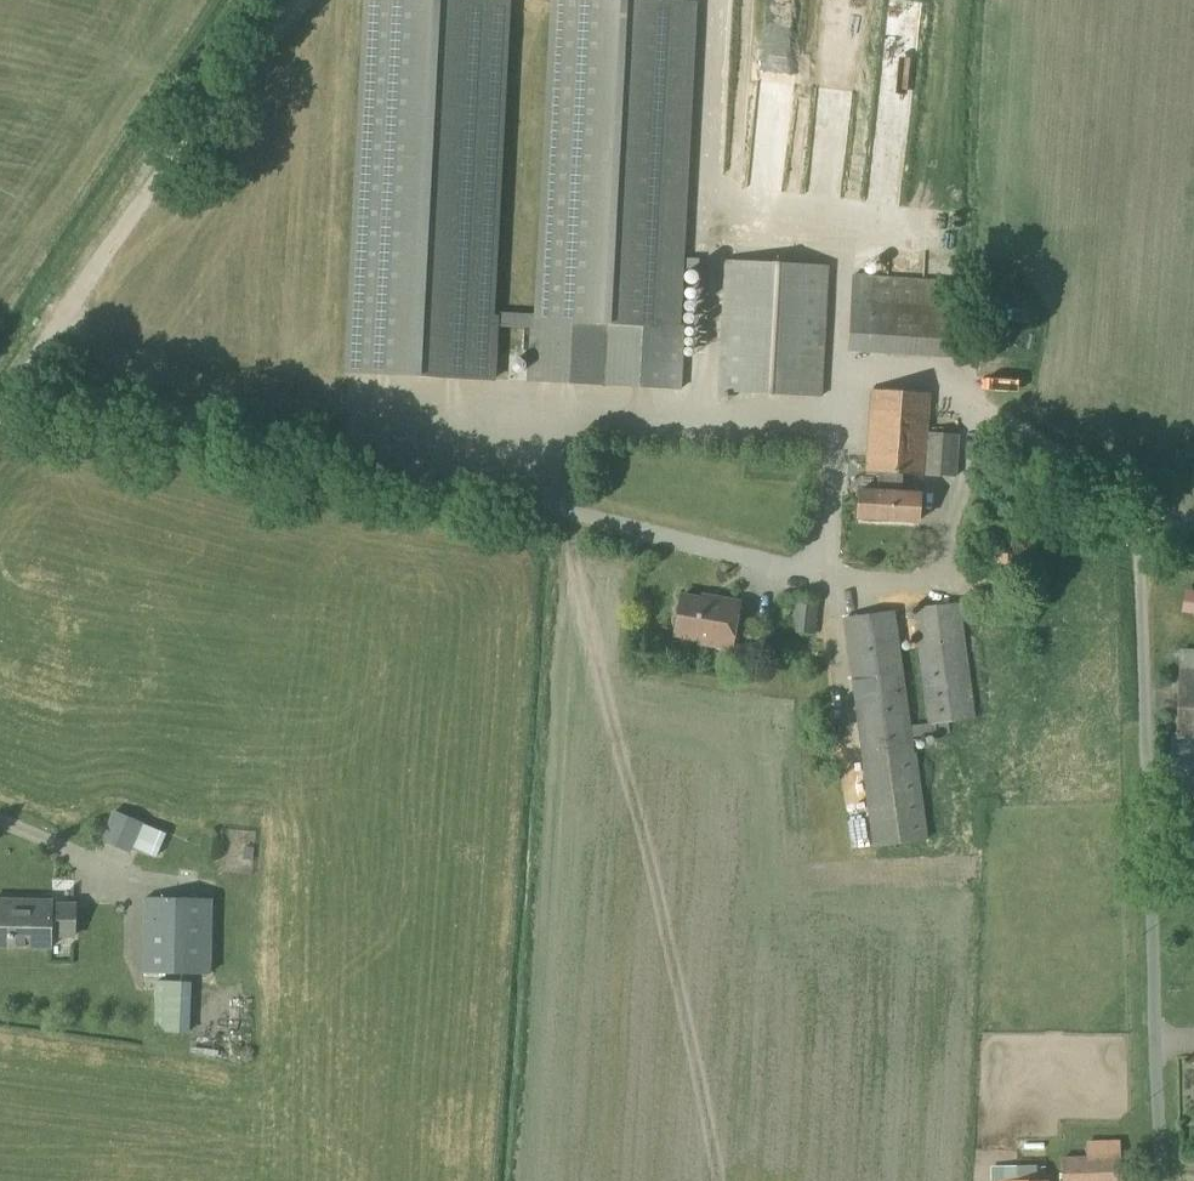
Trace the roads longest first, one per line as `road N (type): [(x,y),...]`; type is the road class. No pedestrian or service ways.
road 1 (unclassified): [(18,379),(893,591)]
road 2 (unclassified): [(1153,488),(1162,1180)]
road 3 (unclassified): [(18,379),(166,156)]
road 4 (track): [(282,0),(166,156)]

